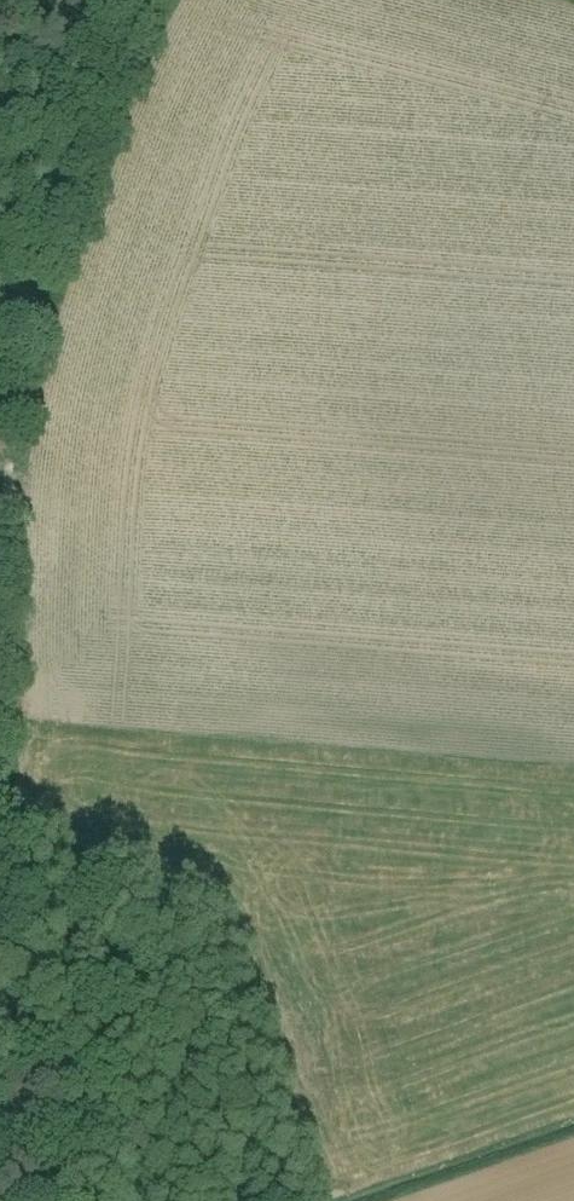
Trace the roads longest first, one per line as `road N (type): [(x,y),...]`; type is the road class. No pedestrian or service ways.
road 1 (residential): [(137,0),(0,348)]

